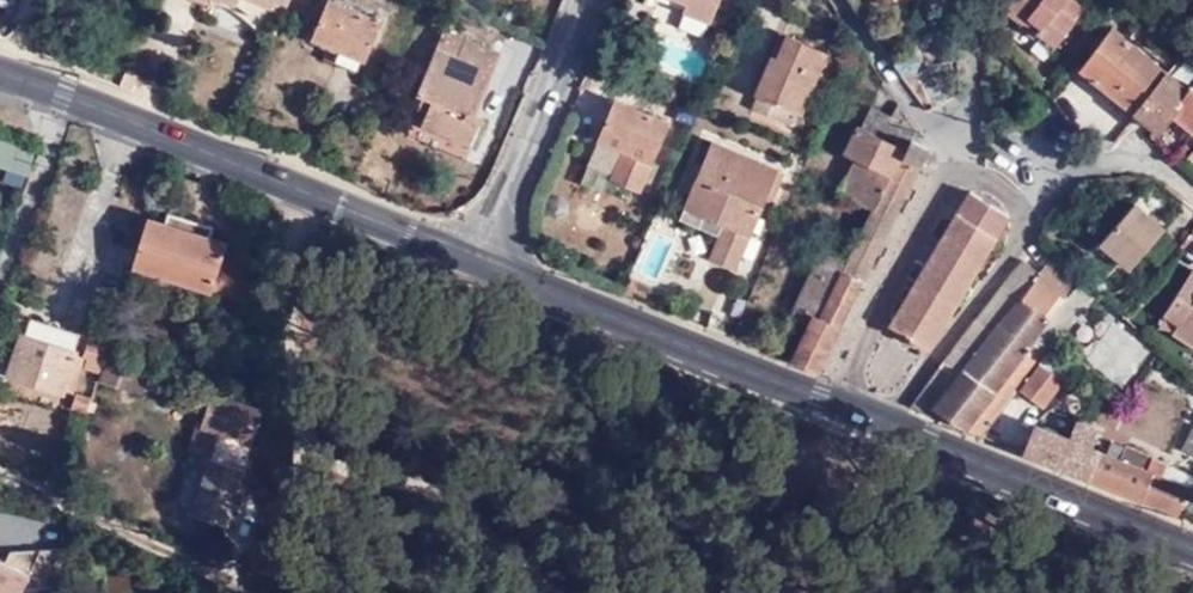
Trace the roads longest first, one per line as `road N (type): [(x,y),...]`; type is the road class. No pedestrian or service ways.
road 1 (secondary): [(477,260),(0,74)]
road 2 (secondary): [(844,404),(477,260)]
road 3 (secondary): [(1192,548),(893,425)]
road 4 (residential): [(589,0),(477,260)]
road 5 (residential): [(893,425),(928,362),(1014,254),(1023,231),(1020,204)]
road 6 (residential): [(844,404),(877,312),(953,173)]
road 7 (residential): [(953,173),(841,0)]
road 8 (residential): [(1020,204),(1105,166),(1143,164),(1192,187)]

